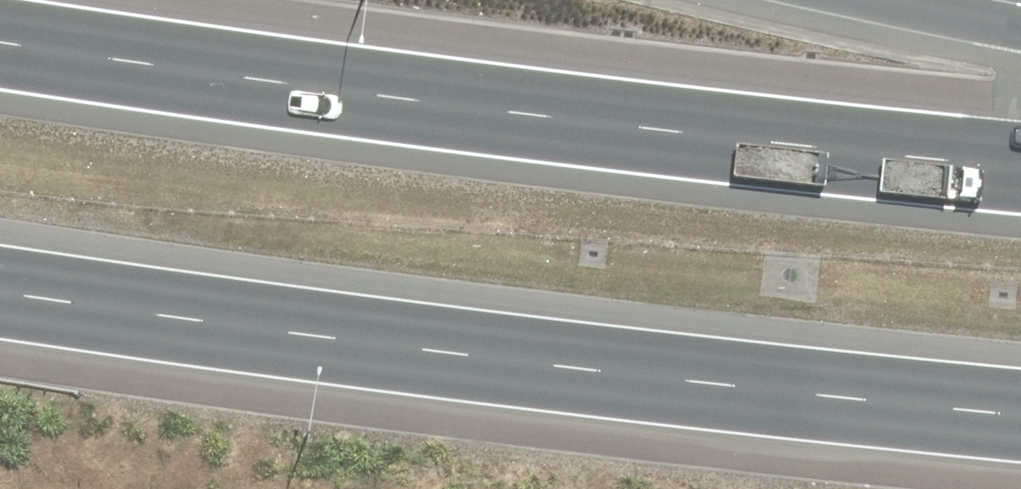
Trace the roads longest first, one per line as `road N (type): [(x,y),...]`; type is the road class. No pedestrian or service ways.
road 1 (motorway): [(0,50),(428,118),(1020,178)]
road 2 (motorway): [(1020,423),(338,352),(0,296)]
road 3 (motorway): [(824,0),(1020,44)]

